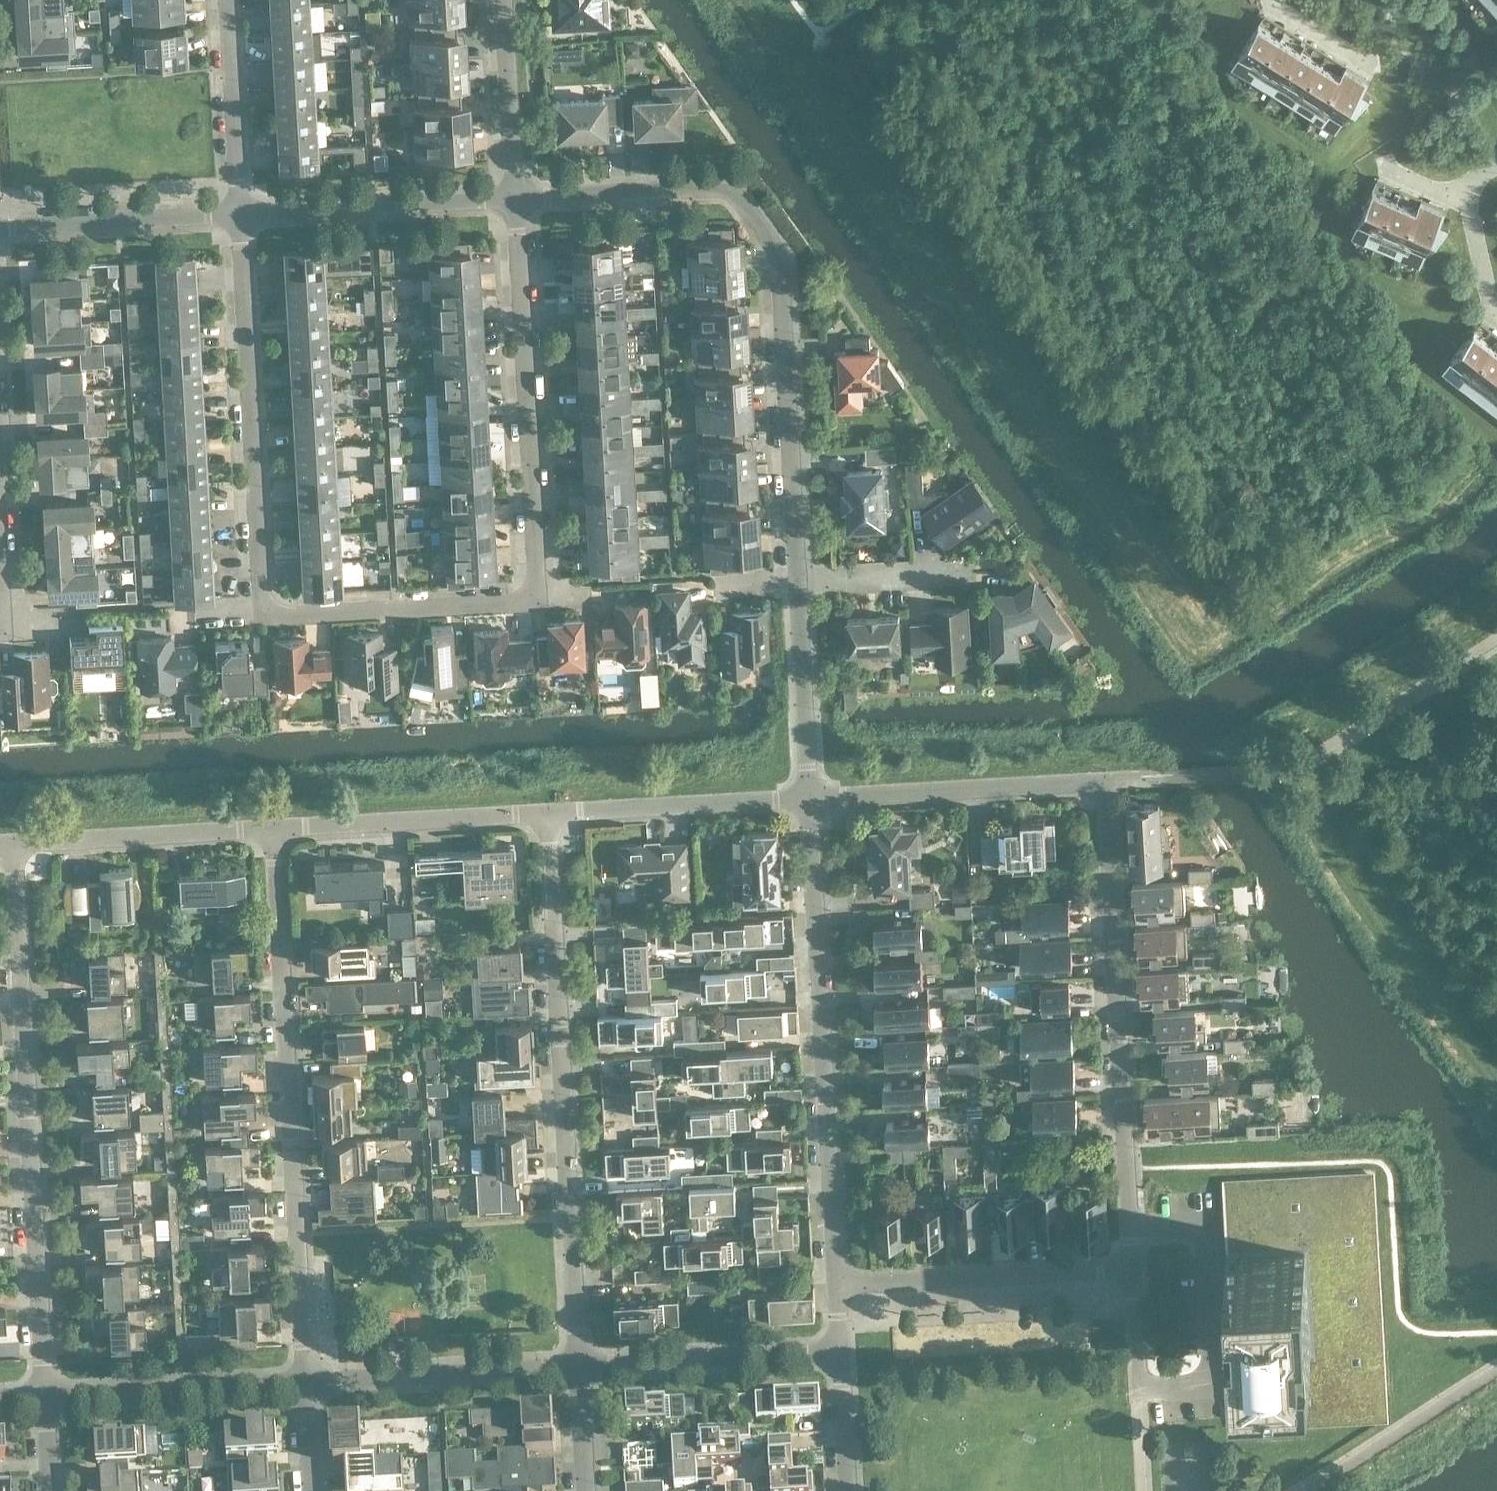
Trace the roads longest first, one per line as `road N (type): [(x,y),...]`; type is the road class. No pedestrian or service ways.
road 1 (residential): [(240,214),(263,615),(536,599),(516,198)]
road 2 (residential): [(809,799),(779,260),(729,189),(516,198)]
road 3 (residential): [(45,1398),(13,844)]
road 4 (residential): [(579,1367),(548,814)]
road 5 (residential): [(306,1382),(273,830)]
road 6 (residential): [(837,1286),(809,799)]
road 7 (residential): [(1129,1228),(1104,784)]
road 8 (residential): [(1132,1269),(837,1286)]
road 9 (residential): [(809,799),(1104,784)]
road 10 (residential): [(516,198),(240,214)]
road 11 (residential): [(273,830),(548,814)]
road 12 (residential): [(306,1382),(579,1367)]
road 13 (residential): [(579,1367),(840,1351)]
road 14 (residential): [(45,1398),(306,1382)]
road 15 (residential): [(548,814),(809,799)]
road 16 (residential): [(13,844),(273,830)]
road 17 (residential): [(240,214),(0,227)]
road 18 (residential): [(240,214),(228,0)]
road 19 (residential): [(516,198),(504,0)]
road 20 (residential): [(1212,1387),(1138,1391),(1132,1269)]
road 21 (residential): [(1203,1224),(1212,1387)]
road 22 (residential): [(849,1490),(840,1351)]
road 23 (residential): [(1274,0),(1380,67)]
road 24 (residential): [(586,1490),(579,1367)]

